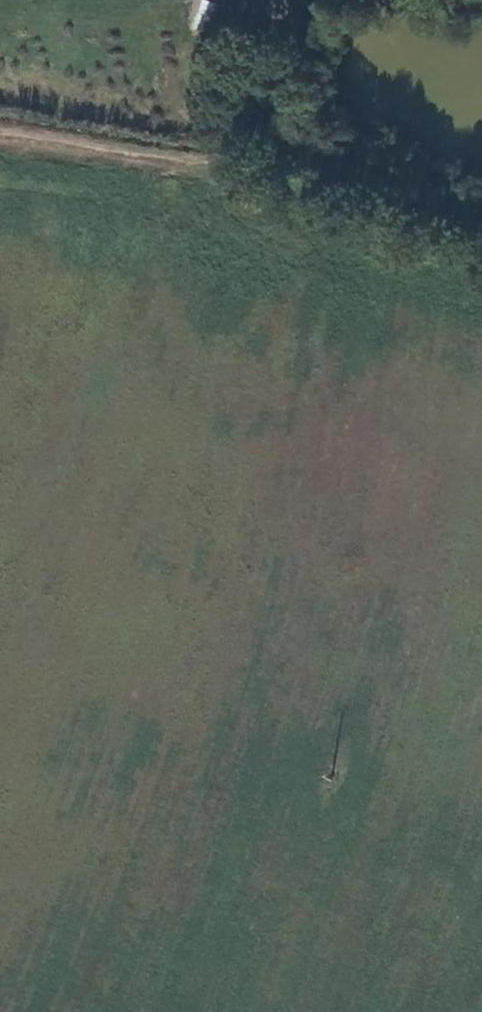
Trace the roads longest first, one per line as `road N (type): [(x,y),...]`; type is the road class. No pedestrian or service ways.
road 1 (track): [(274,0),(219,174)]

